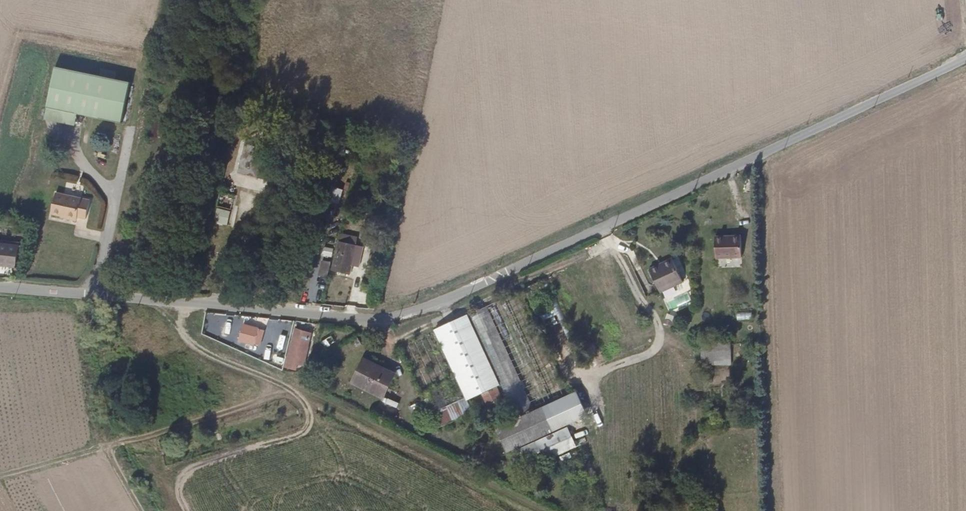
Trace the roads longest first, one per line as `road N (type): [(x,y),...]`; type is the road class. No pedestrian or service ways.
road 1 (unclassified): [(0,288),(390,321),(965,55)]
road 2 (track): [(182,303),(194,323),(292,391),(1,476)]
road 3 (track): [(292,391),(539,510)]

